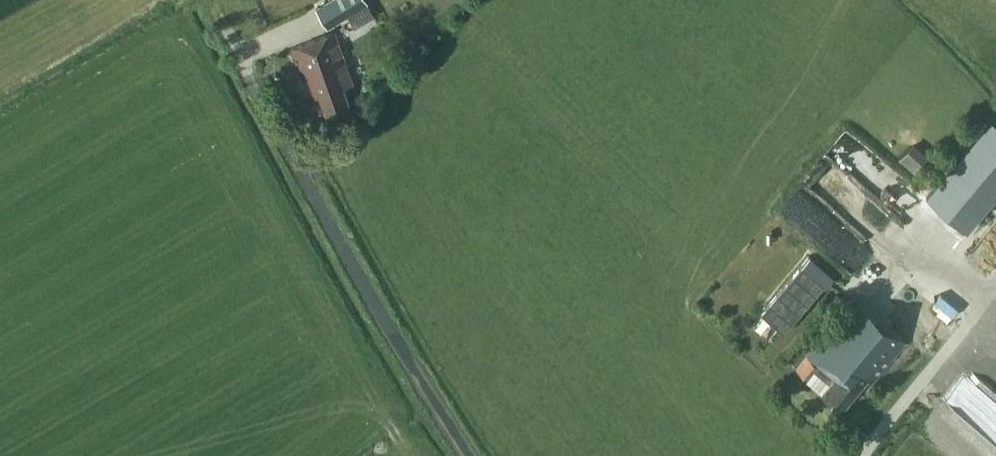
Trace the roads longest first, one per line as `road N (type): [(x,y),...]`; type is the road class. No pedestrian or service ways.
road 1 (unclassified): [(470,455),(394,339),(238,57)]

